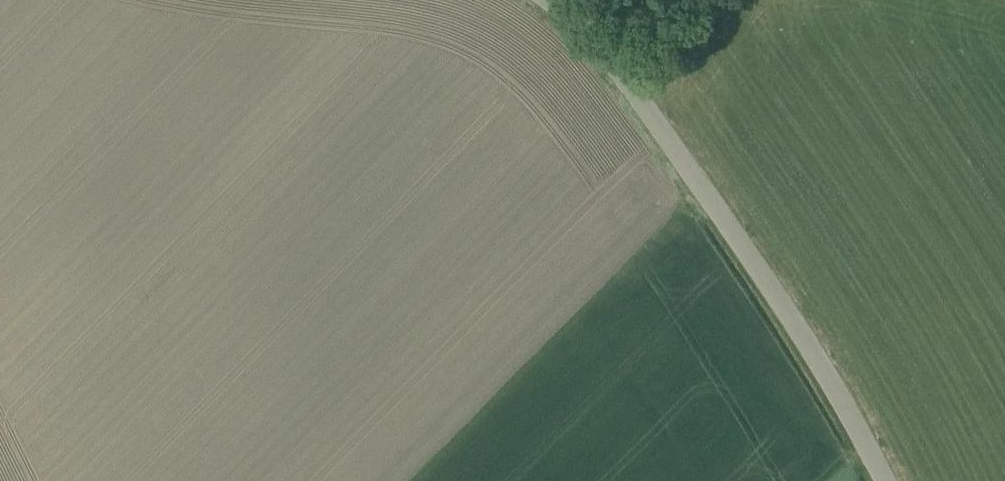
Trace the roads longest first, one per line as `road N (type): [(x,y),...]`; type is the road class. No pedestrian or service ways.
road 1 (unclassified): [(877,480),(742,259),(569,21),(543,0)]

